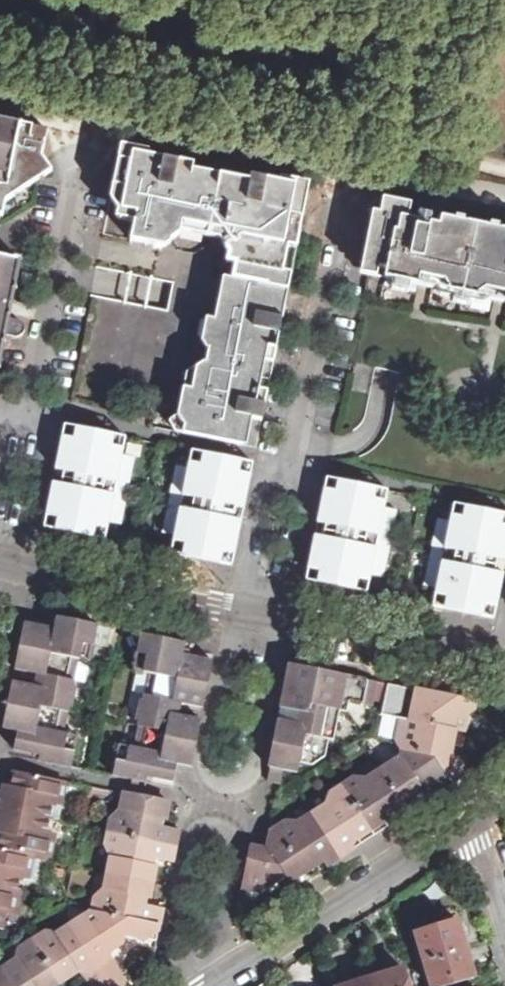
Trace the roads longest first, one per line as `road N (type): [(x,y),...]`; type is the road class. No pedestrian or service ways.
road 1 (residential): [(241,610),(210,757),(217,780),(238,783),(251,768),(284,618)]
road 2 (residential): [(213,979),(236,841),(223,828),(206,828),(191,845),(169,985)]
road 3 (unclassified): [(213,979),(476,815)]
road 4 (residential): [(296,464),(348,192)]
road 5 (residential): [(30,407),(87,138)]
road 6 (unclassified): [(19,565),(241,610)]
road 7 (unclassified): [(284,618),(502,666)]
road 8 (residential): [(296,464),(269,476),(241,610)]
road 9 (residential): [(19,565),(47,435),(30,407)]
road 10 (residential): [(284,618),(310,491),(296,464)]

